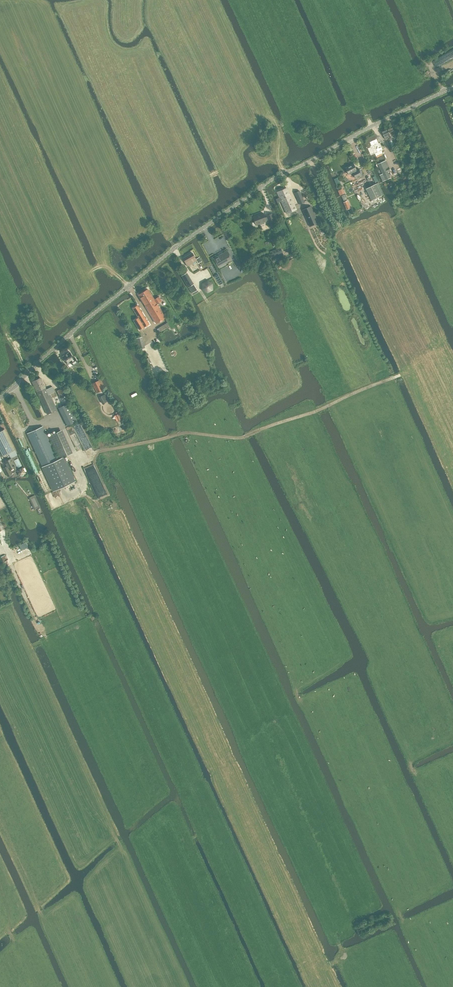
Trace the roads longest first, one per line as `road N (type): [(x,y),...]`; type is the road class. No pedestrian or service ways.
road 1 (unclassified): [(0,398),(85,320),(260,188),(452,87)]
road 2 (track): [(57,416),(77,457),(188,433),(241,437),(405,373)]

